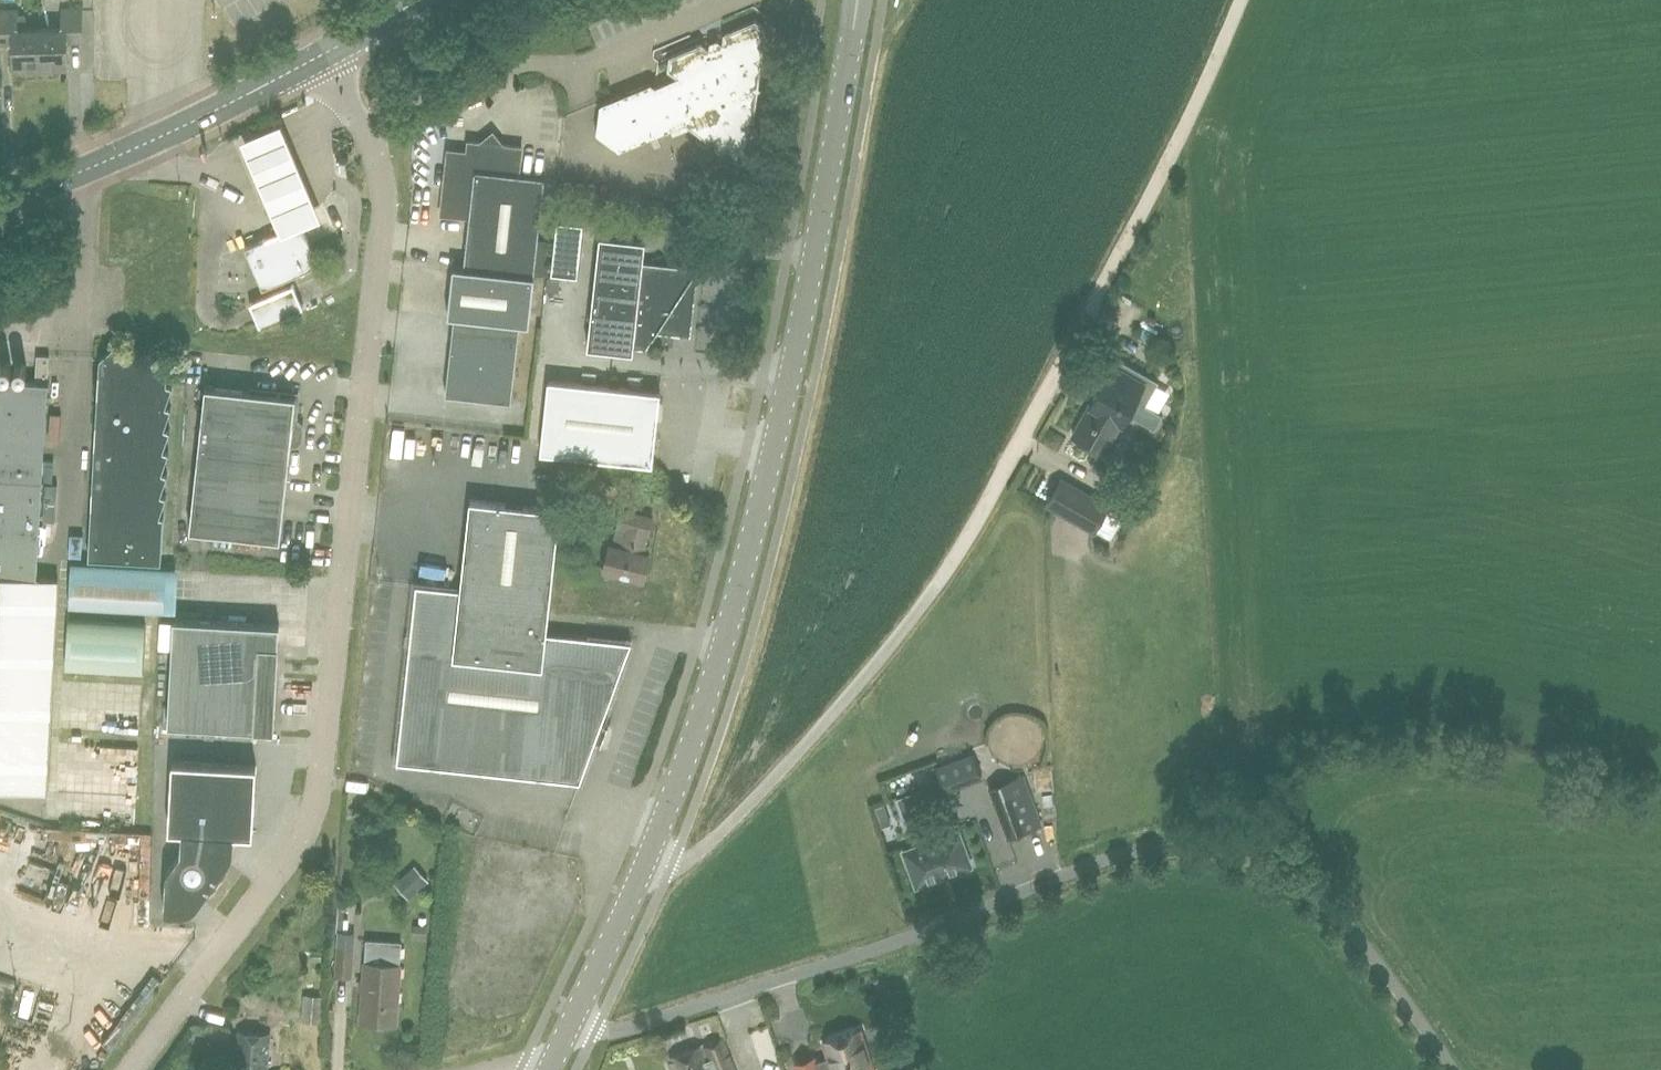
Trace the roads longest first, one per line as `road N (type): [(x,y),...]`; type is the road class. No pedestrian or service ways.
road 1 (unclassified): [(125,1069),(297,836),(323,758),(378,191),(364,126),(325,52)]
road 2 (tertiary): [(561,1043),(666,813),(725,636),(804,307),(857,0)]
road 3 (unclassified): [(1452,1069),(1323,901),(1266,866),(1189,847),(1104,859),(864,954),(561,1043)]
road 4 (track): [(1086,325),(1177,159),(1245,0)]
road 5 (secondary): [(325,52),(0,205)]

